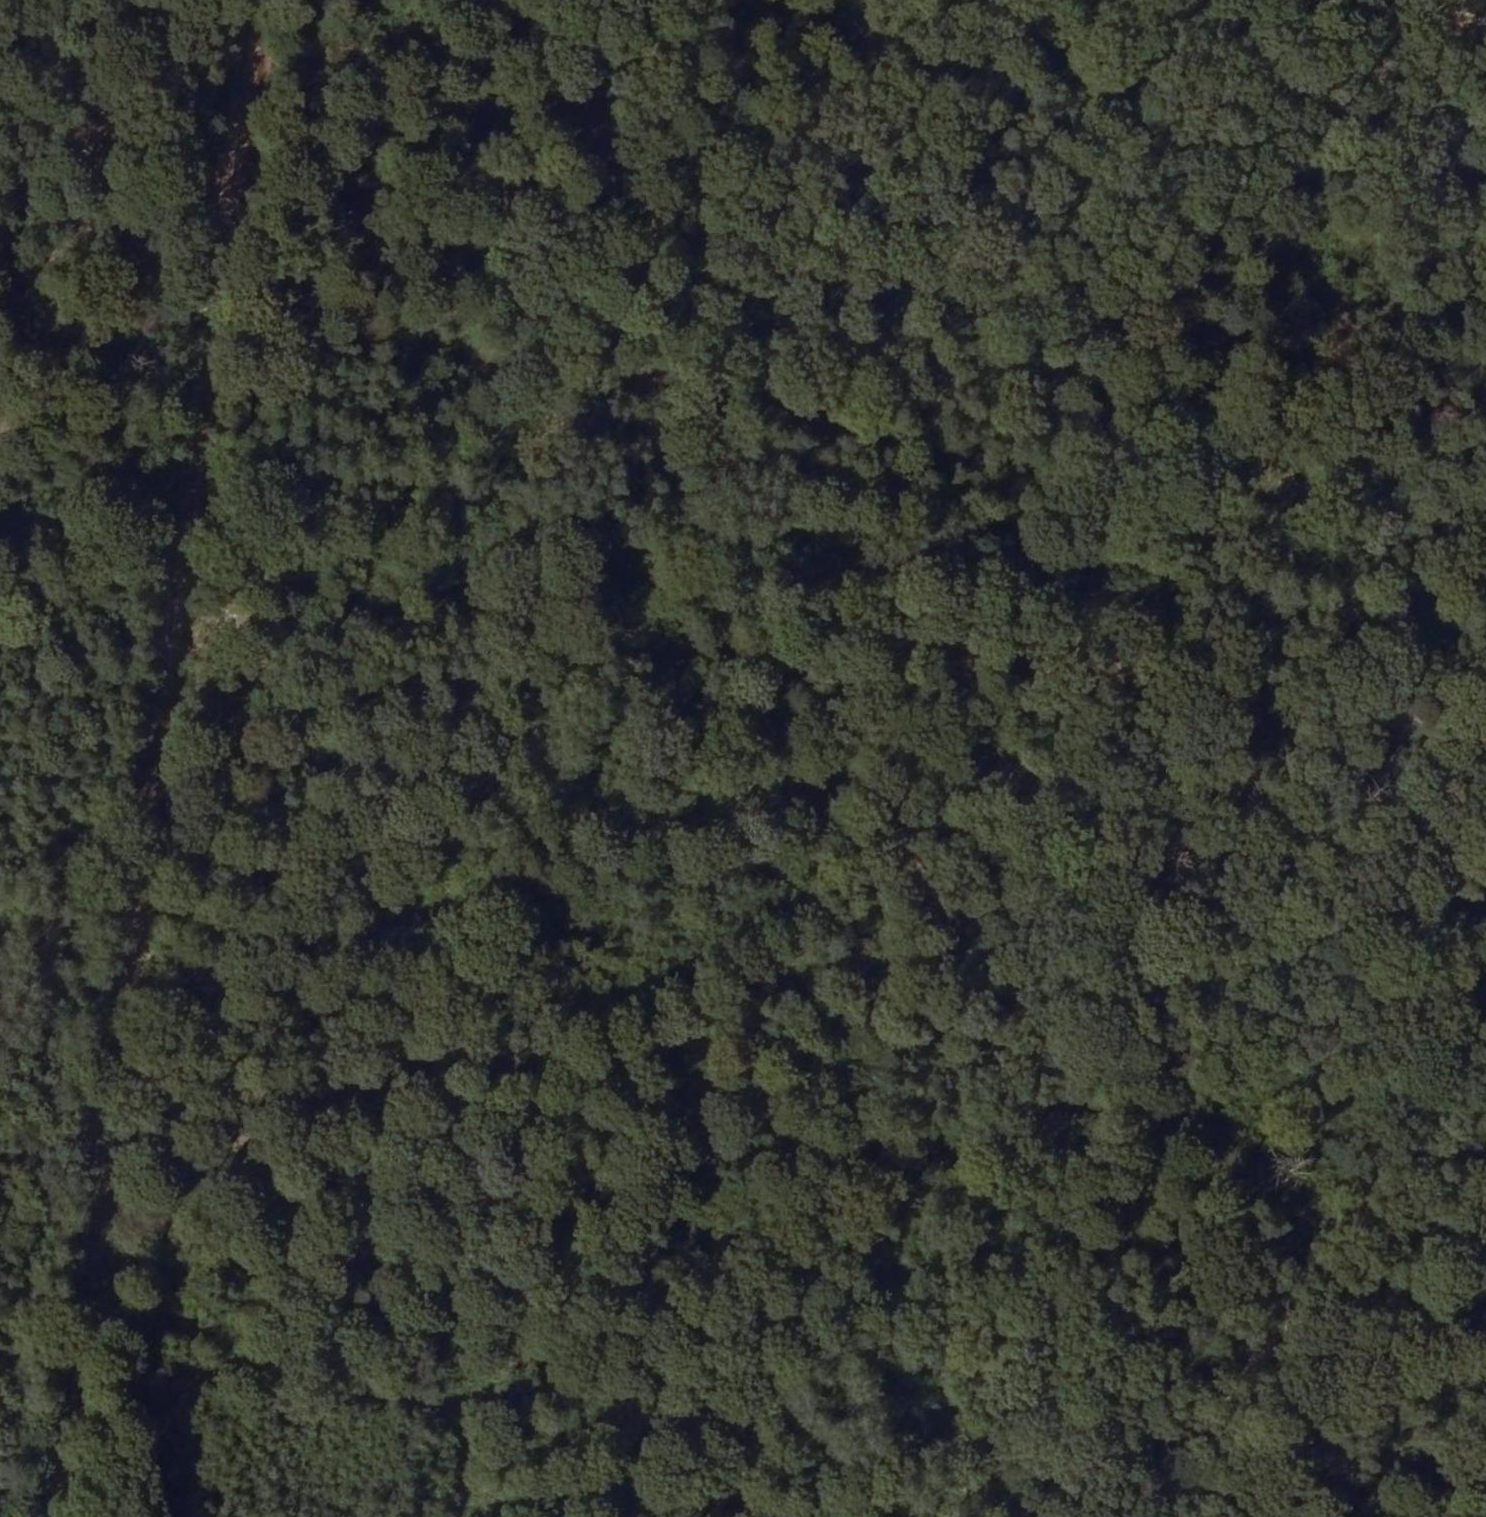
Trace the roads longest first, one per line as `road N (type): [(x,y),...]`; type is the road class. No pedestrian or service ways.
road 1 (track): [(249,0),(53,1516)]
road 2 (track): [(1330,0),(1485,25)]

